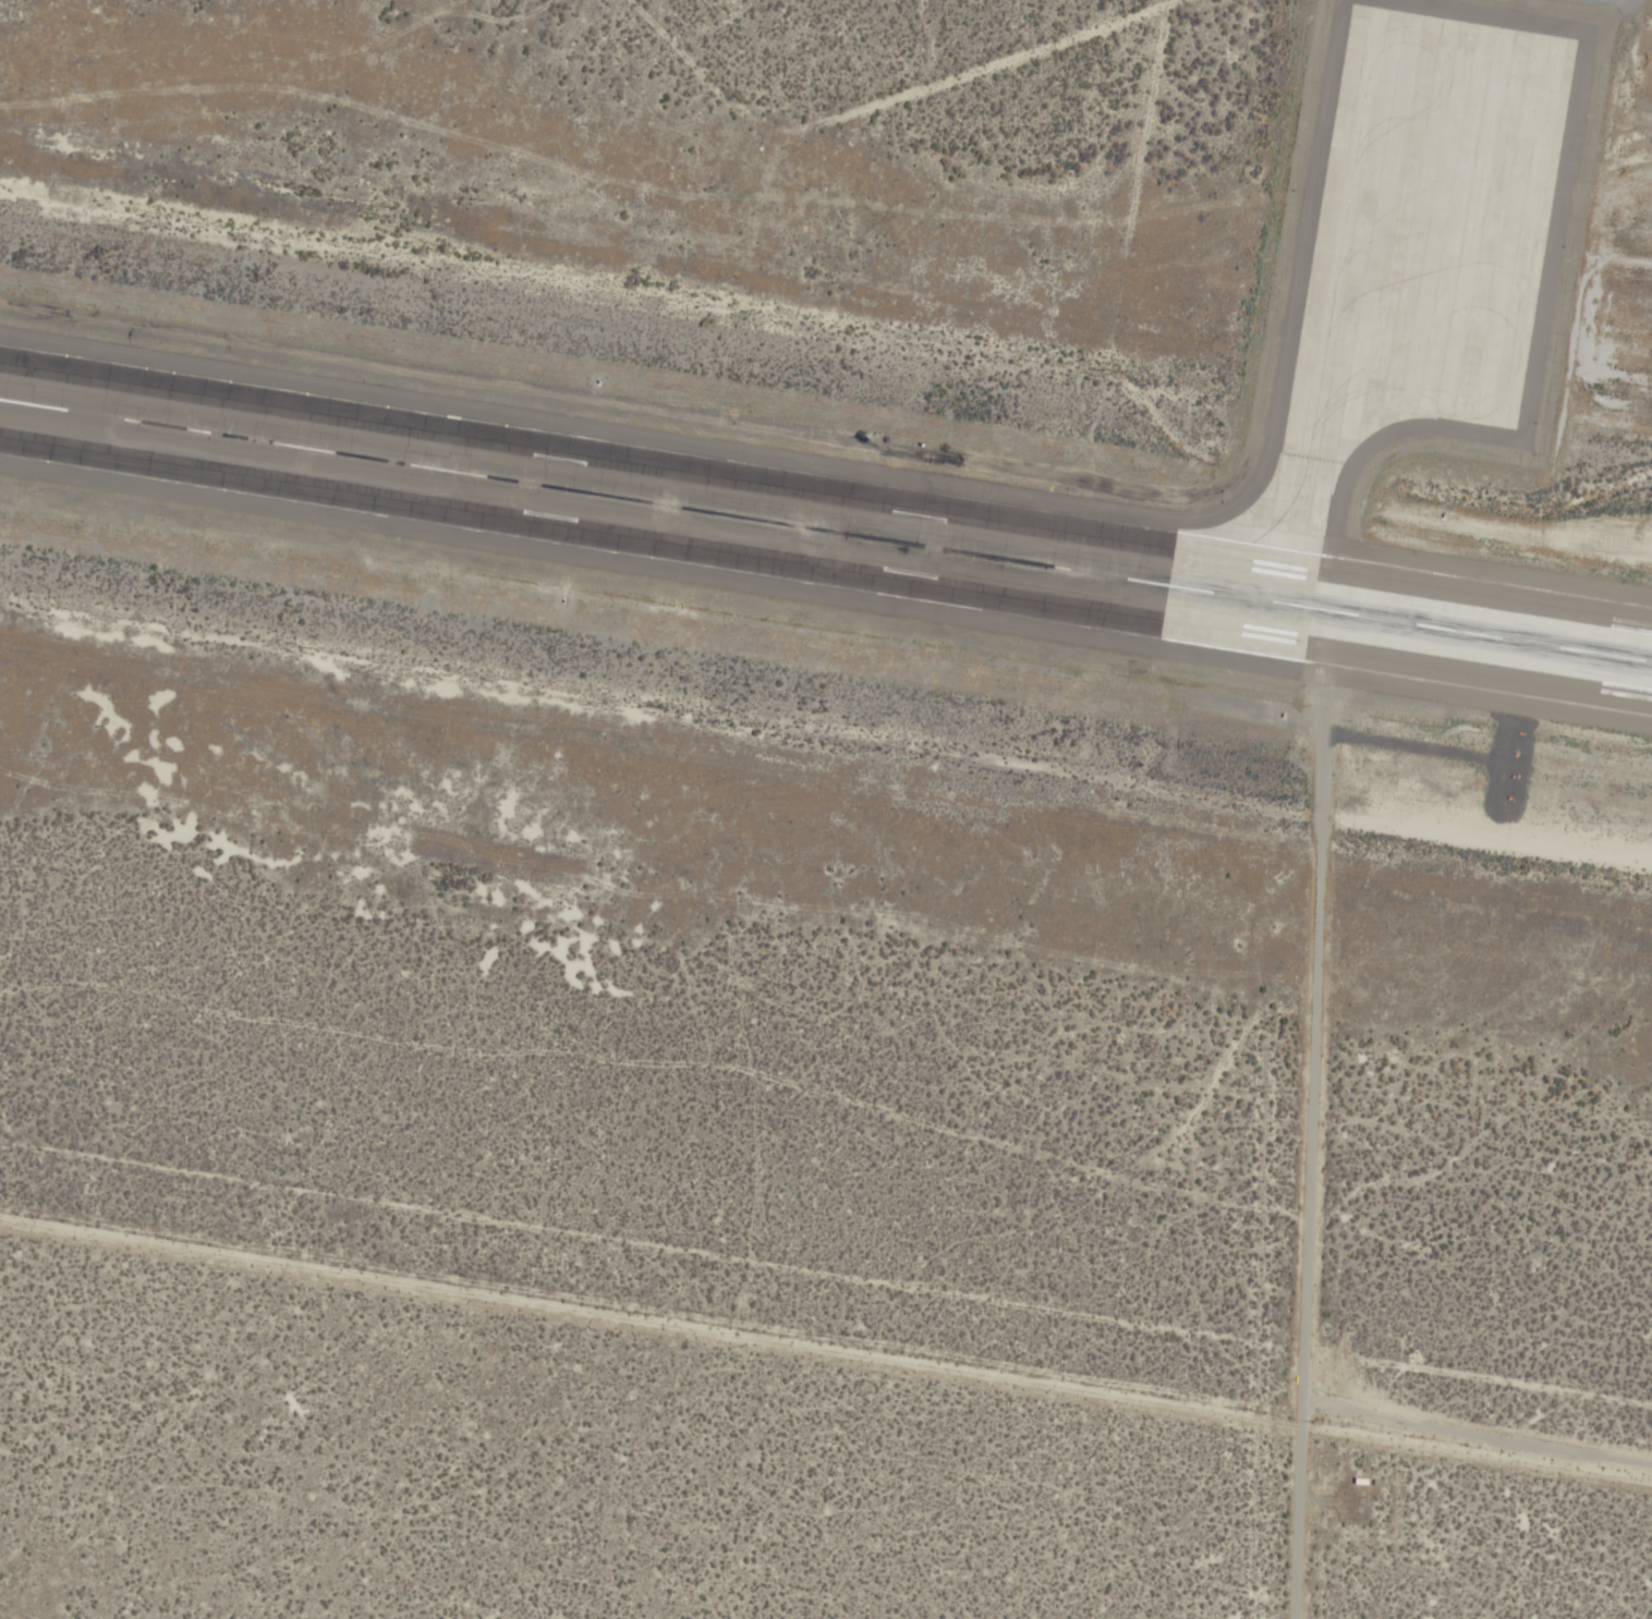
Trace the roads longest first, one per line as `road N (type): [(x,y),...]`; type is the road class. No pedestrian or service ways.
road 1 (residential): [(0,198),(1085,373),(1107,365),(1120,337),(1170,0)]

